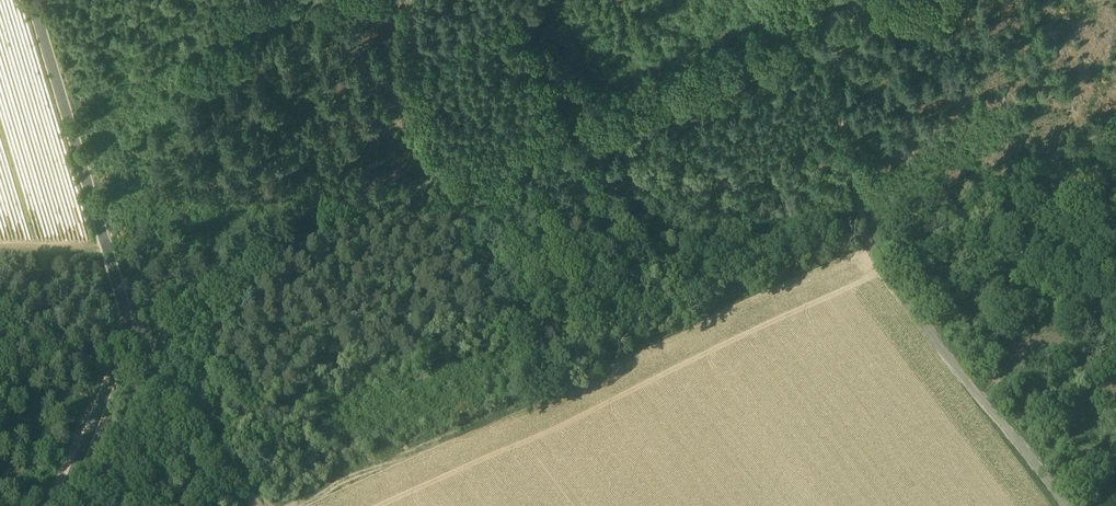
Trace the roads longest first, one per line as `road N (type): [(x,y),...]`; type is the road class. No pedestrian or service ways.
road 1 (track): [(129,331),(381,198),(666,76),(874,0)]
road 2 (track): [(828,17),(876,235),(1065,505)]
road 3 (track): [(32,0),(129,310),(129,331),(64,505)]

